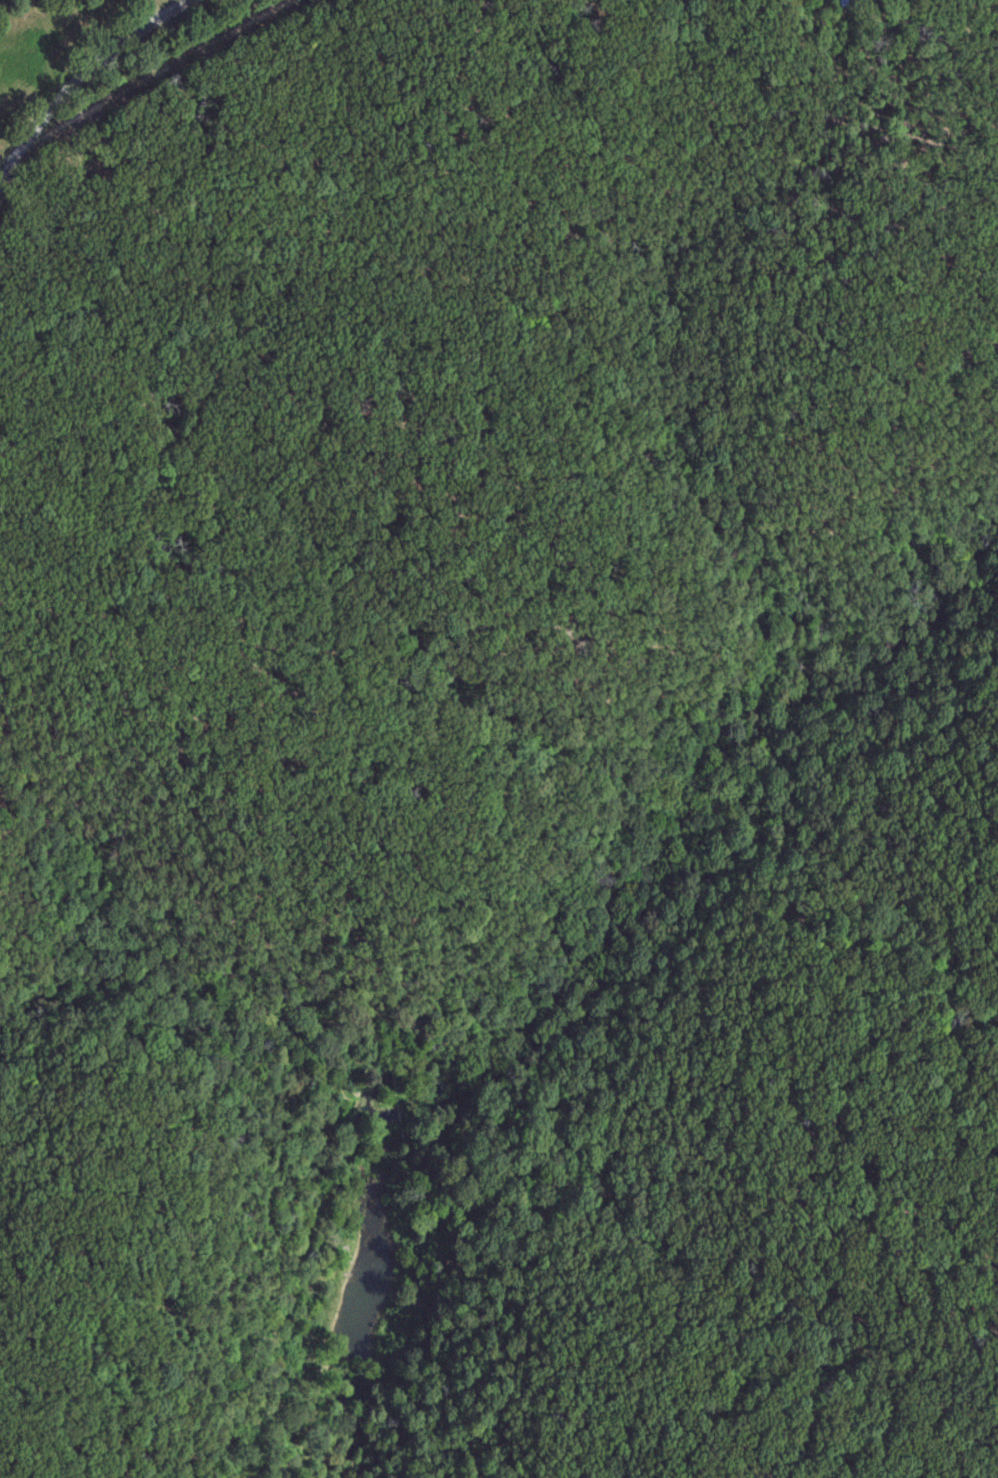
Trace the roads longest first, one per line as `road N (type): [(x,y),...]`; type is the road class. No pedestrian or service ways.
road 1 (tertiary): [(200,0),(98,41),(56,87),(0,190)]

